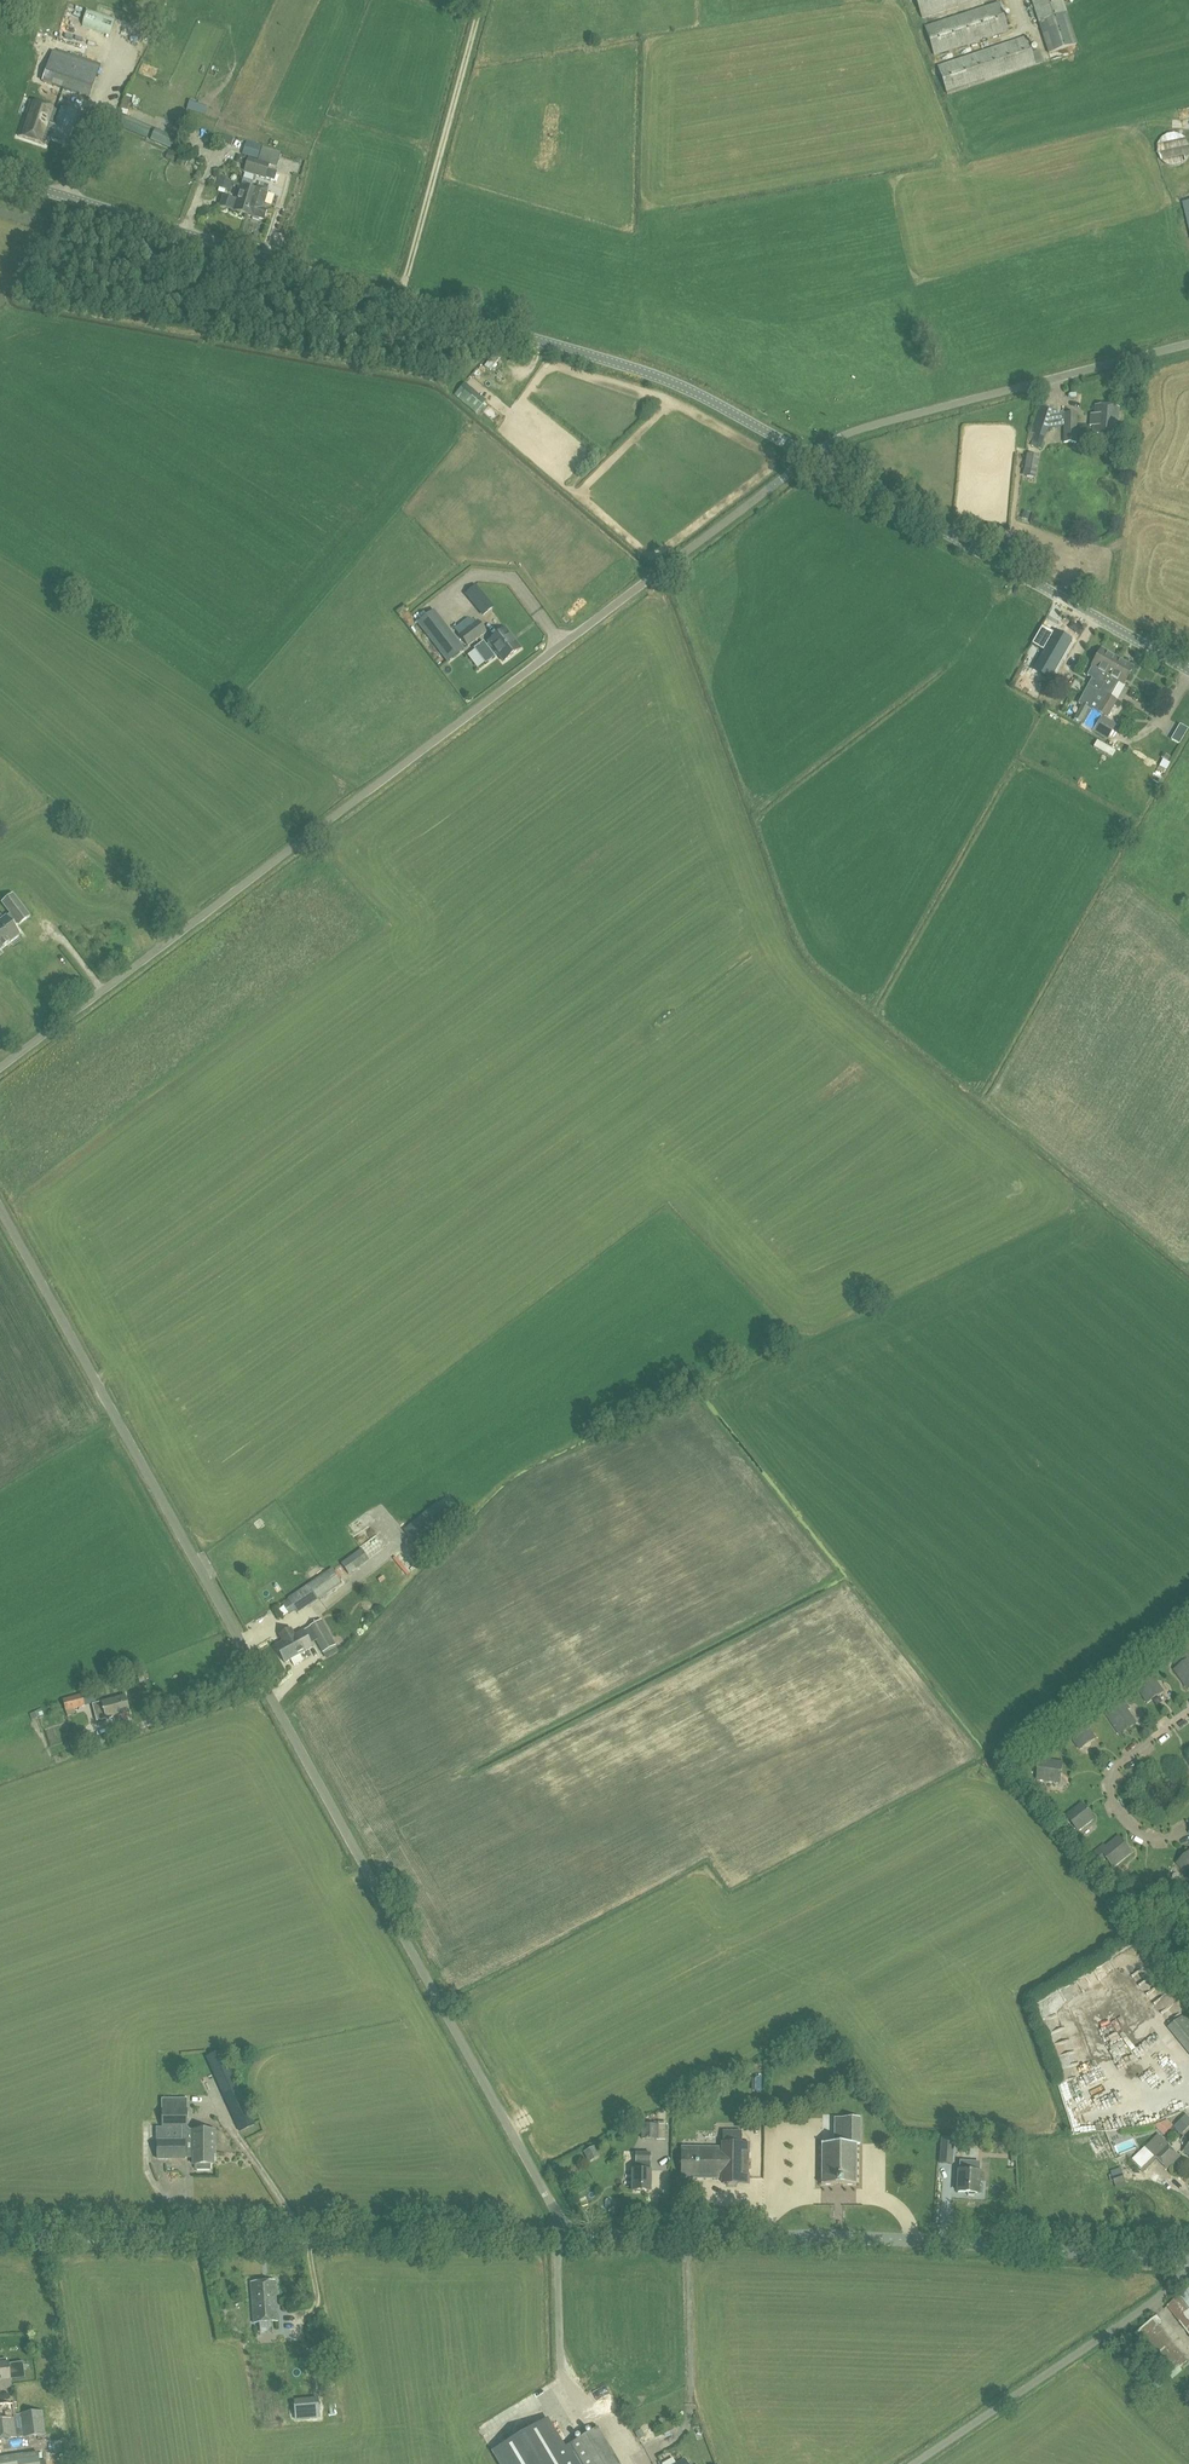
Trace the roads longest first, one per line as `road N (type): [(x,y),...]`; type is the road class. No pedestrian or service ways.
road 1 (unclassified): [(569,2235),(0,1207)]
road 2 (unclassified): [(0,1067),(814,449)]
road 3 (tertiary): [(814,449),(642,367),(0,175)]
road 4 (tertiary): [(1188,2256),(789,2235),(569,2235)]
road 5 (tertiary): [(569,2235),(0,2238)]
road 6 (tertiary): [(1188,670),(814,449)]
road 7 (unclassified): [(814,449),(894,419),(1188,345)]
road 8 (unclassified): [(917,2463),(1188,2268)]
road 9 (track): [(401,295),(481,0)]

